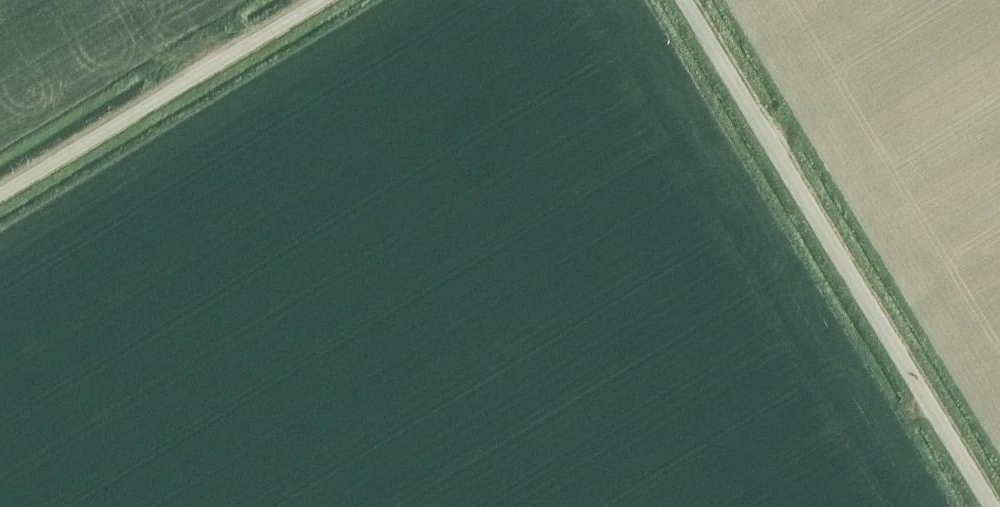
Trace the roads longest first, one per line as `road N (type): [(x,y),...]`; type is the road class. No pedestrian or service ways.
road 1 (unclassified): [(992,506),(685,0)]
road 2 (unclassified): [(0,195),(321,0)]

